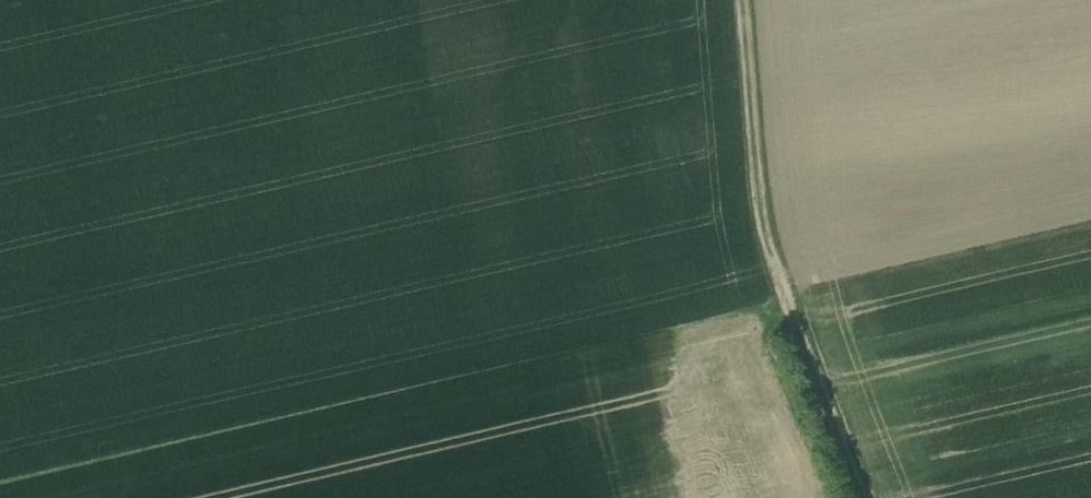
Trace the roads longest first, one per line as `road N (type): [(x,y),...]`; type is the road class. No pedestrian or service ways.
road 1 (track): [(855,497),(778,290),(760,193),(744,0)]

